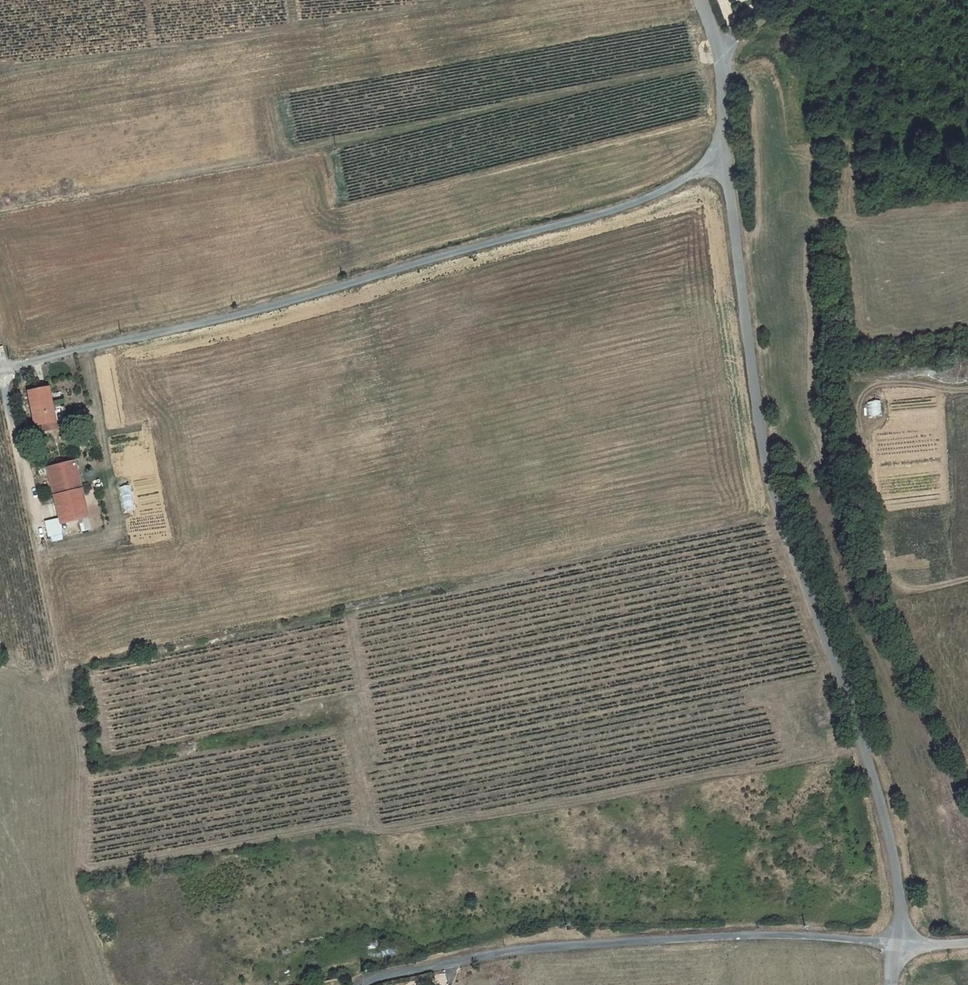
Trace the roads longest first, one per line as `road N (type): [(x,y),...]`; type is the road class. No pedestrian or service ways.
road 1 (unclassified): [(719,152),(770,501),(852,703),(892,846),(898,942)]
road 2 (unclassified): [(719,152),(627,205),(0,374)]
road 3 (residential): [(362,984),(520,949),(763,933),(898,942)]
road 4 (track): [(0,652),(45,678),(62,678),(3,373)]
road 5 (unclassified): [(698,0),(718,55),(719,152)]

